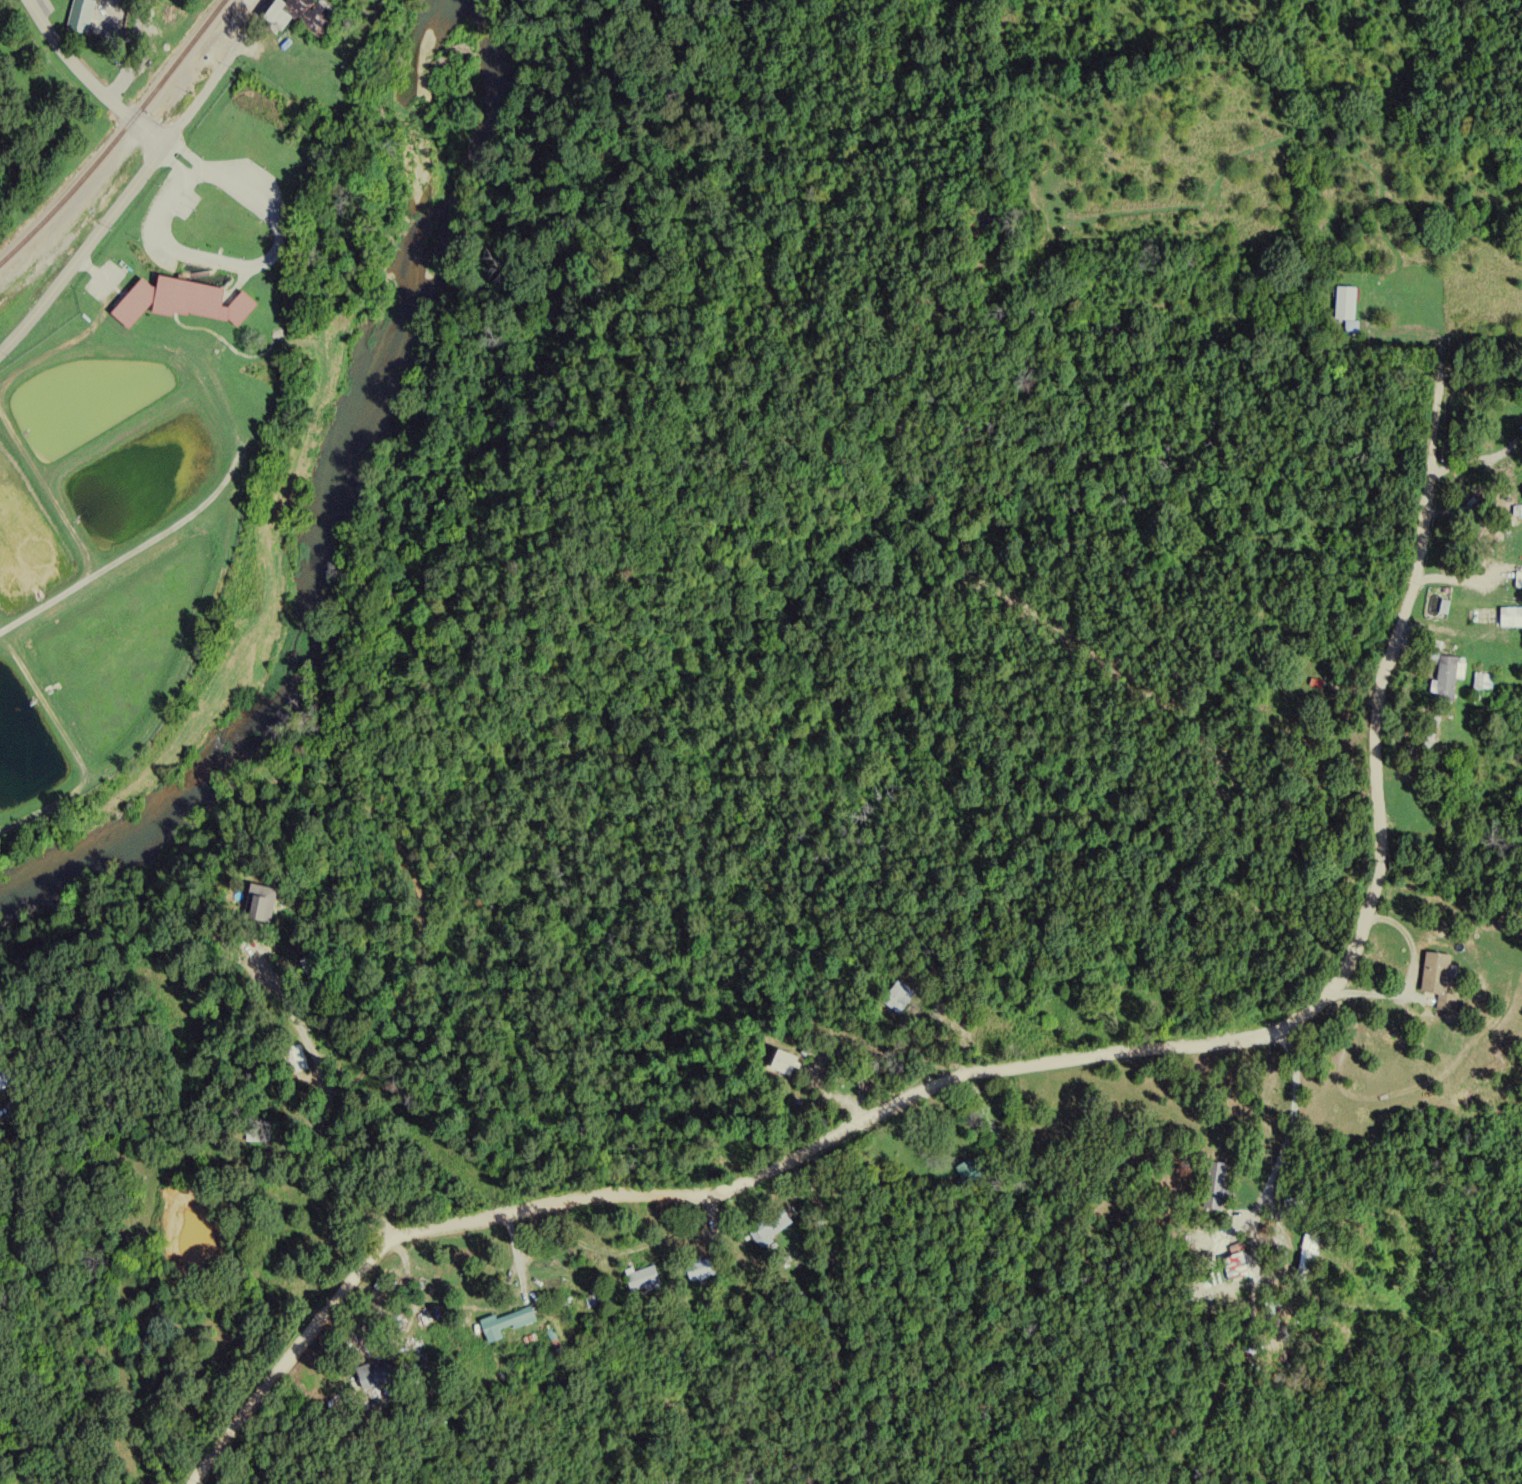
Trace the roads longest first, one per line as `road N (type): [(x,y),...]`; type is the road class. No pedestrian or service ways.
road 1 (residential): [(604,728),(778,749),(923,685),(1036,587),(1144,427),(1236,252),(1265,213)]
road 2 (residential): [(234,1483),(293,1411),(313,1372),(341,1255),(423,1130),(434,1089),(499,1010),(593,819),(604,728)]
road 3 (residential): [(604,728),(616,665),(723,495),(744,425),(796,343),(818,261),(853,211),(896,89)]
road 4 (residential): [(427,1115),(351,1097),(342,1078),(323,1078),(285,1059),(285,1012),(256,974),(247,974),(237,946)]
road 5 (residential): [(0,357),(162,147)]
road 6 (residential): [(53,45),(145,140),(162,147)]

